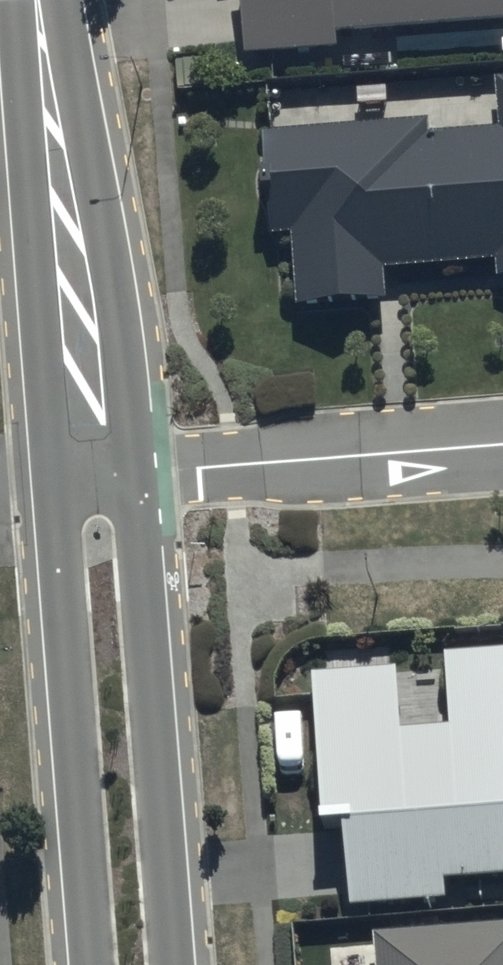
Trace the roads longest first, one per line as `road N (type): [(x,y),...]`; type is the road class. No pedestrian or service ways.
road 1 (tertiary): [(136,472),(173,964)]
road 2 (tertiary): [(90,964),(54,478)]
road 3 (tertiary): [(52,0),(126,355),(136,472)]
road 4 (tertiary): [(54,478),(25,116),(27,0)]
road 5 (residential): [(136,472),(502,447)]

